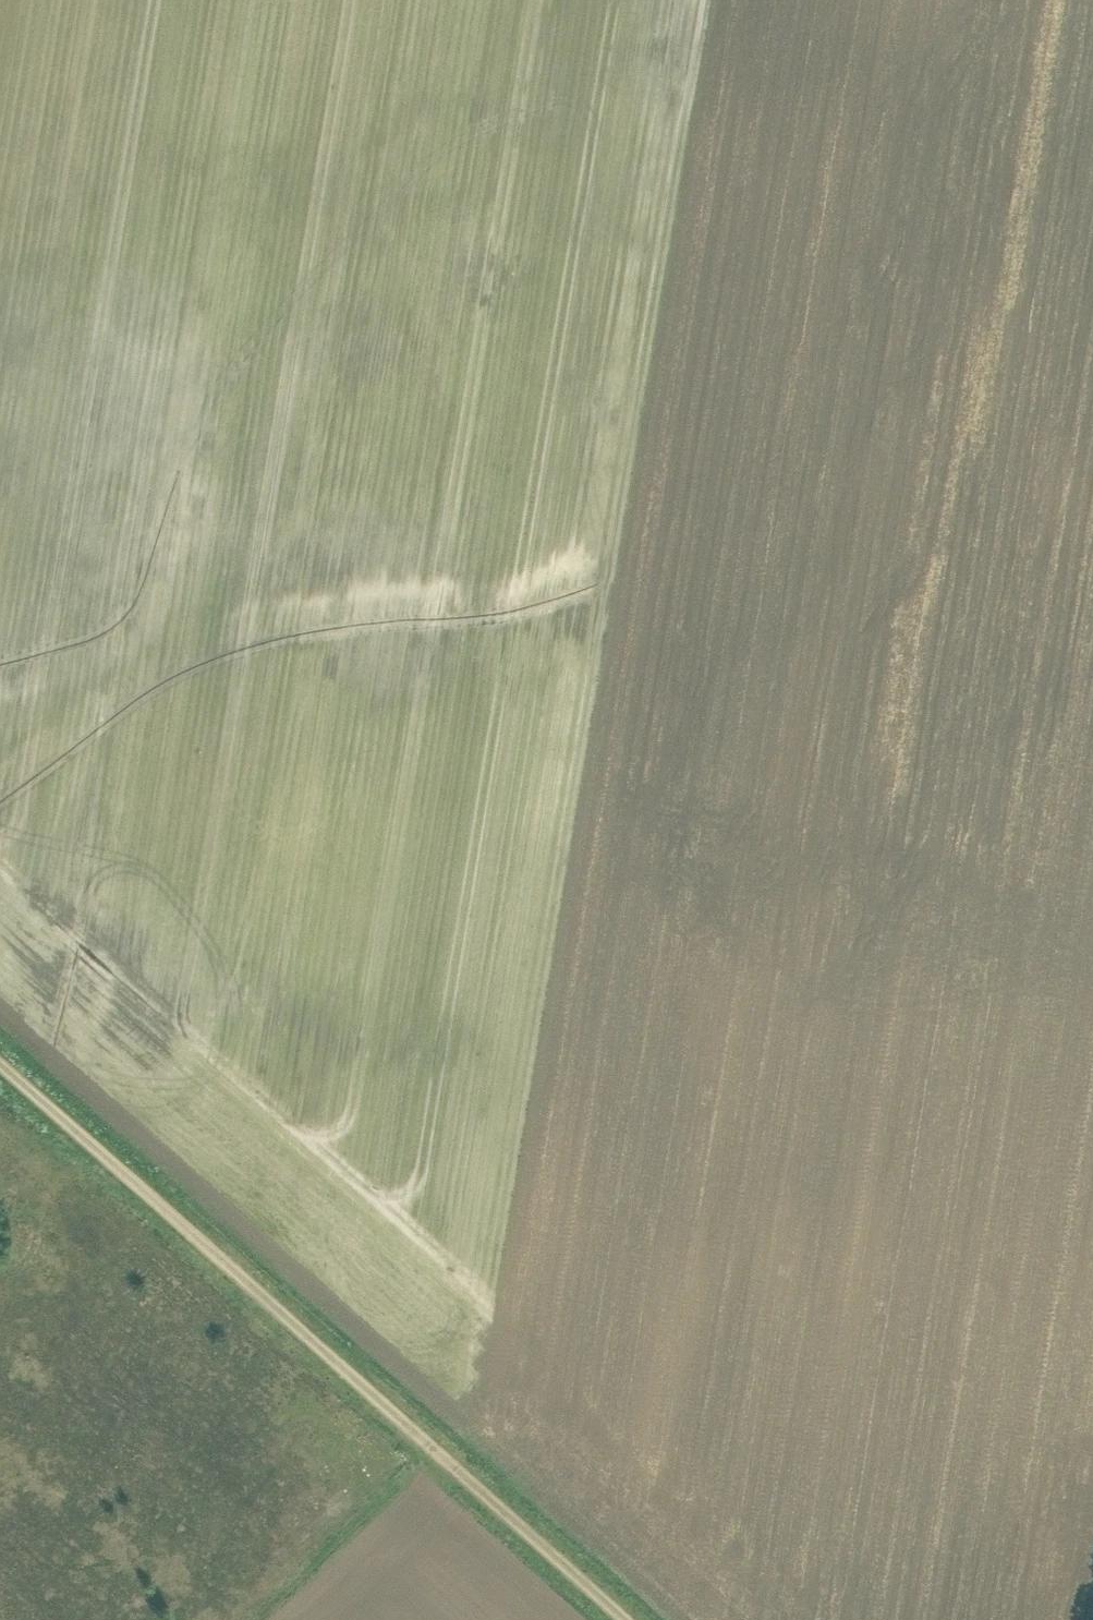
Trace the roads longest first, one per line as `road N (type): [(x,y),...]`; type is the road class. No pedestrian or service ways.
road 1 (track): [(618,1619),(0,1073)]

